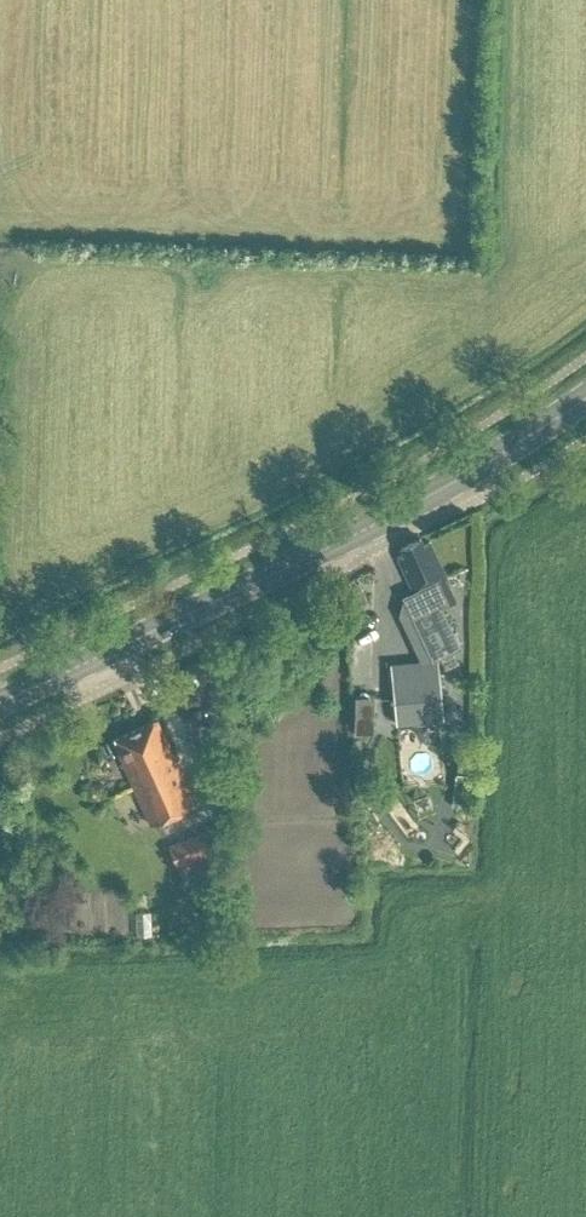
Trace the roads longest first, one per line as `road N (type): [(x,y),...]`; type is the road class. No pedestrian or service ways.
road 1 (primary): [(0,700),(480,463),(585,396)]

